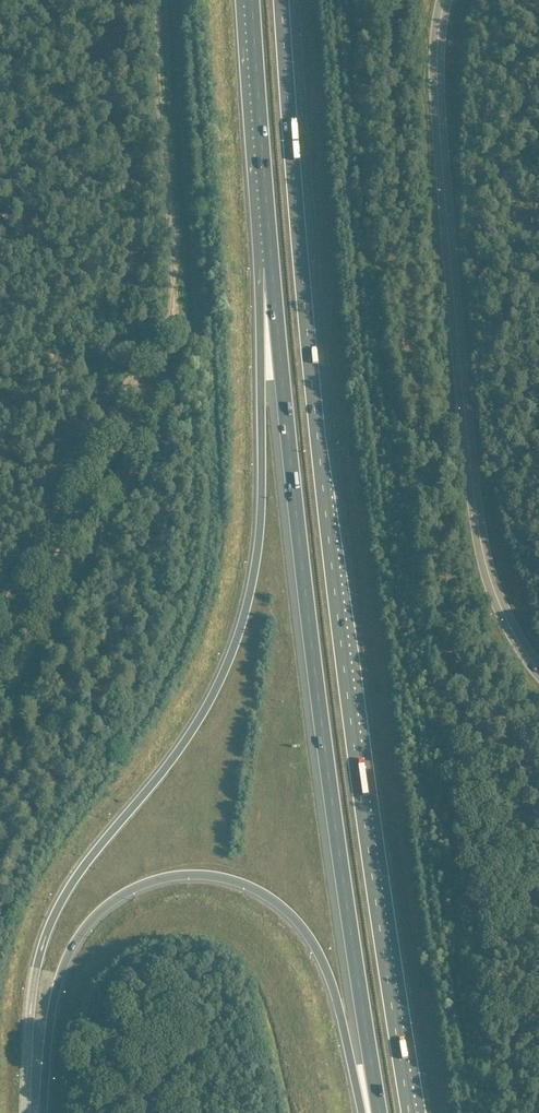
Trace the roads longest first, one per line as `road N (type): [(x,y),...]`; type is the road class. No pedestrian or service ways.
road 1 (motorway): [(411,1112),(345,678),(282,0)]
road 2 (motorway): [(273,271),(261,371),(262,516),(248,603),(197,724),(79,874),(48,930),(28,1018),(24,1112)]
road 3 (motorway): [(273,271),(309,626),(380,1112)]
road 4 (tertiary): [(538,674),(496,602),(475,514),(436,66),(443,0)]
road 5 (motorway): [(43,1112),(53,1005),(79,936),(134,890),(189,877),(250,889),(300,926),(331,984),(366,1112)]
road 6 (track): [(350,0),(355,196),(415,244)]
road 7 (motorway): [(253,0),(273,271)]

